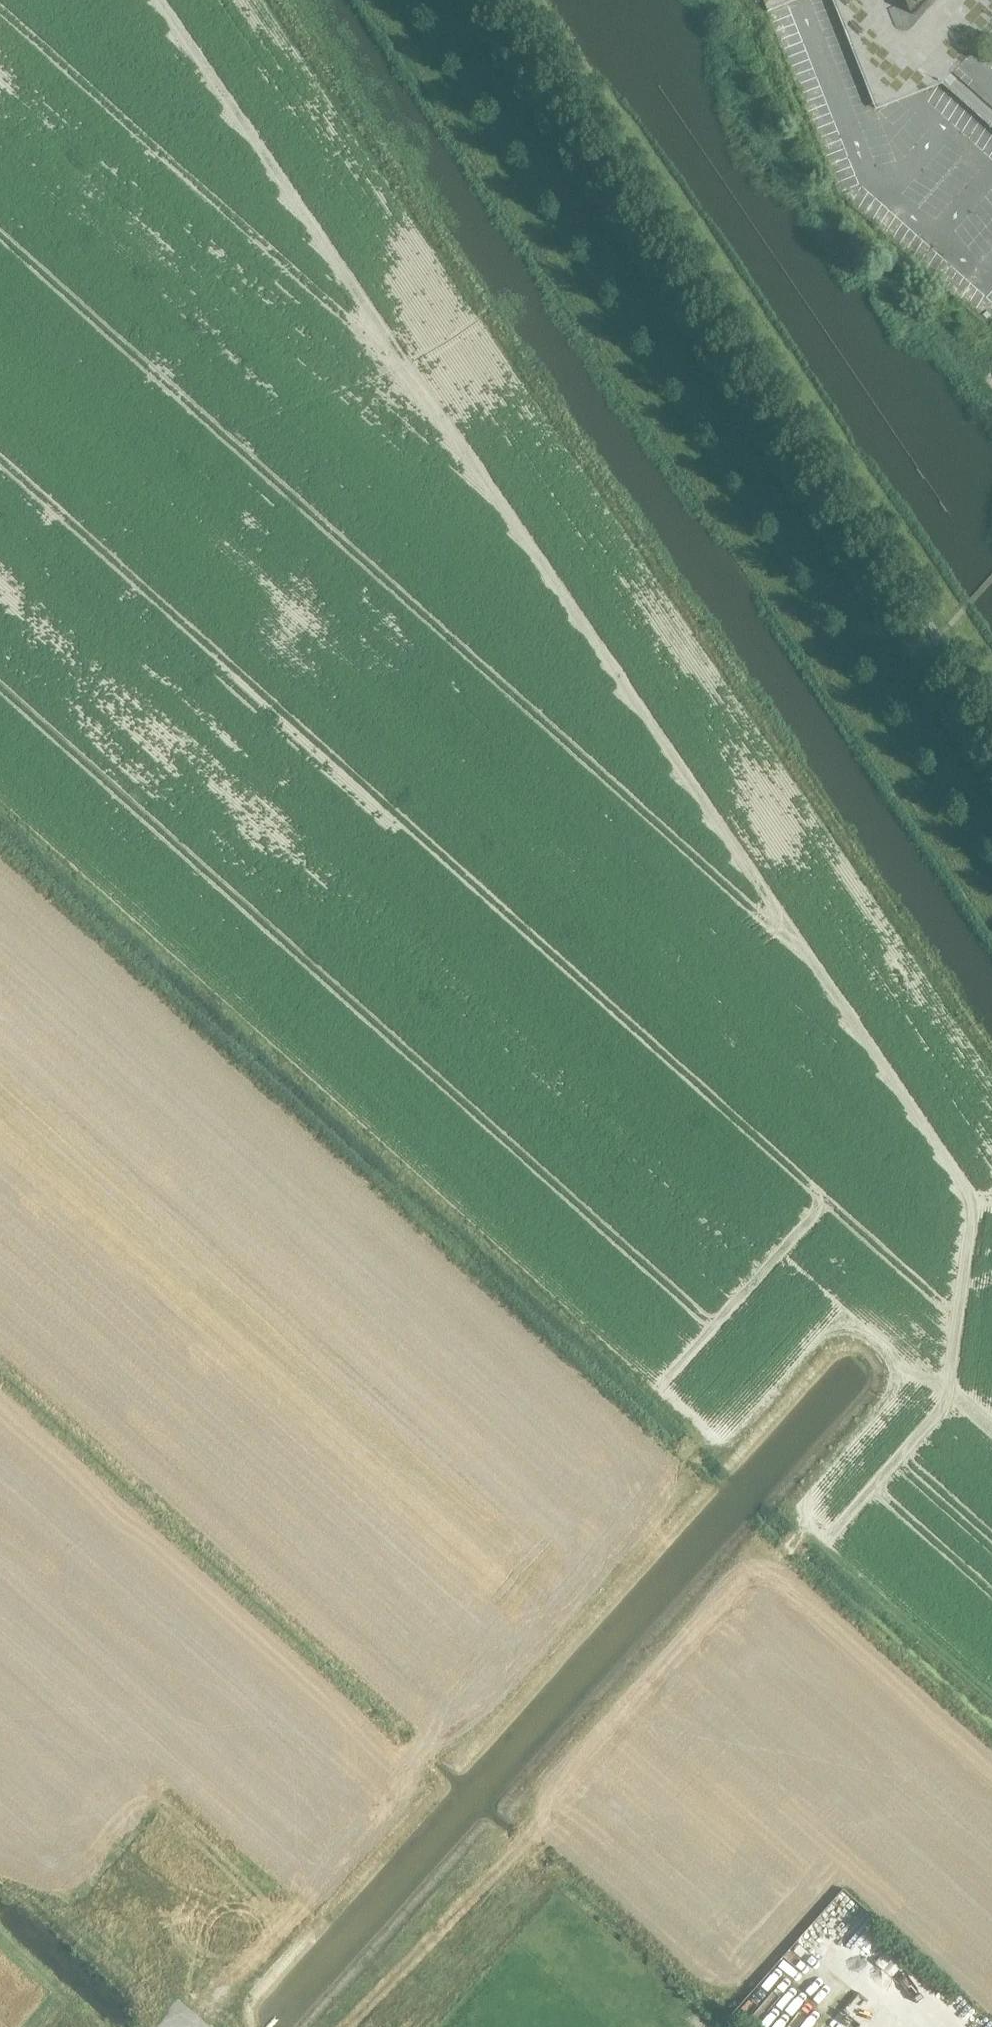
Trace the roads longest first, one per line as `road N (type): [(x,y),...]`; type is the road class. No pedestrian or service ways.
road 1 (track): [(991,902),(381,0)]

